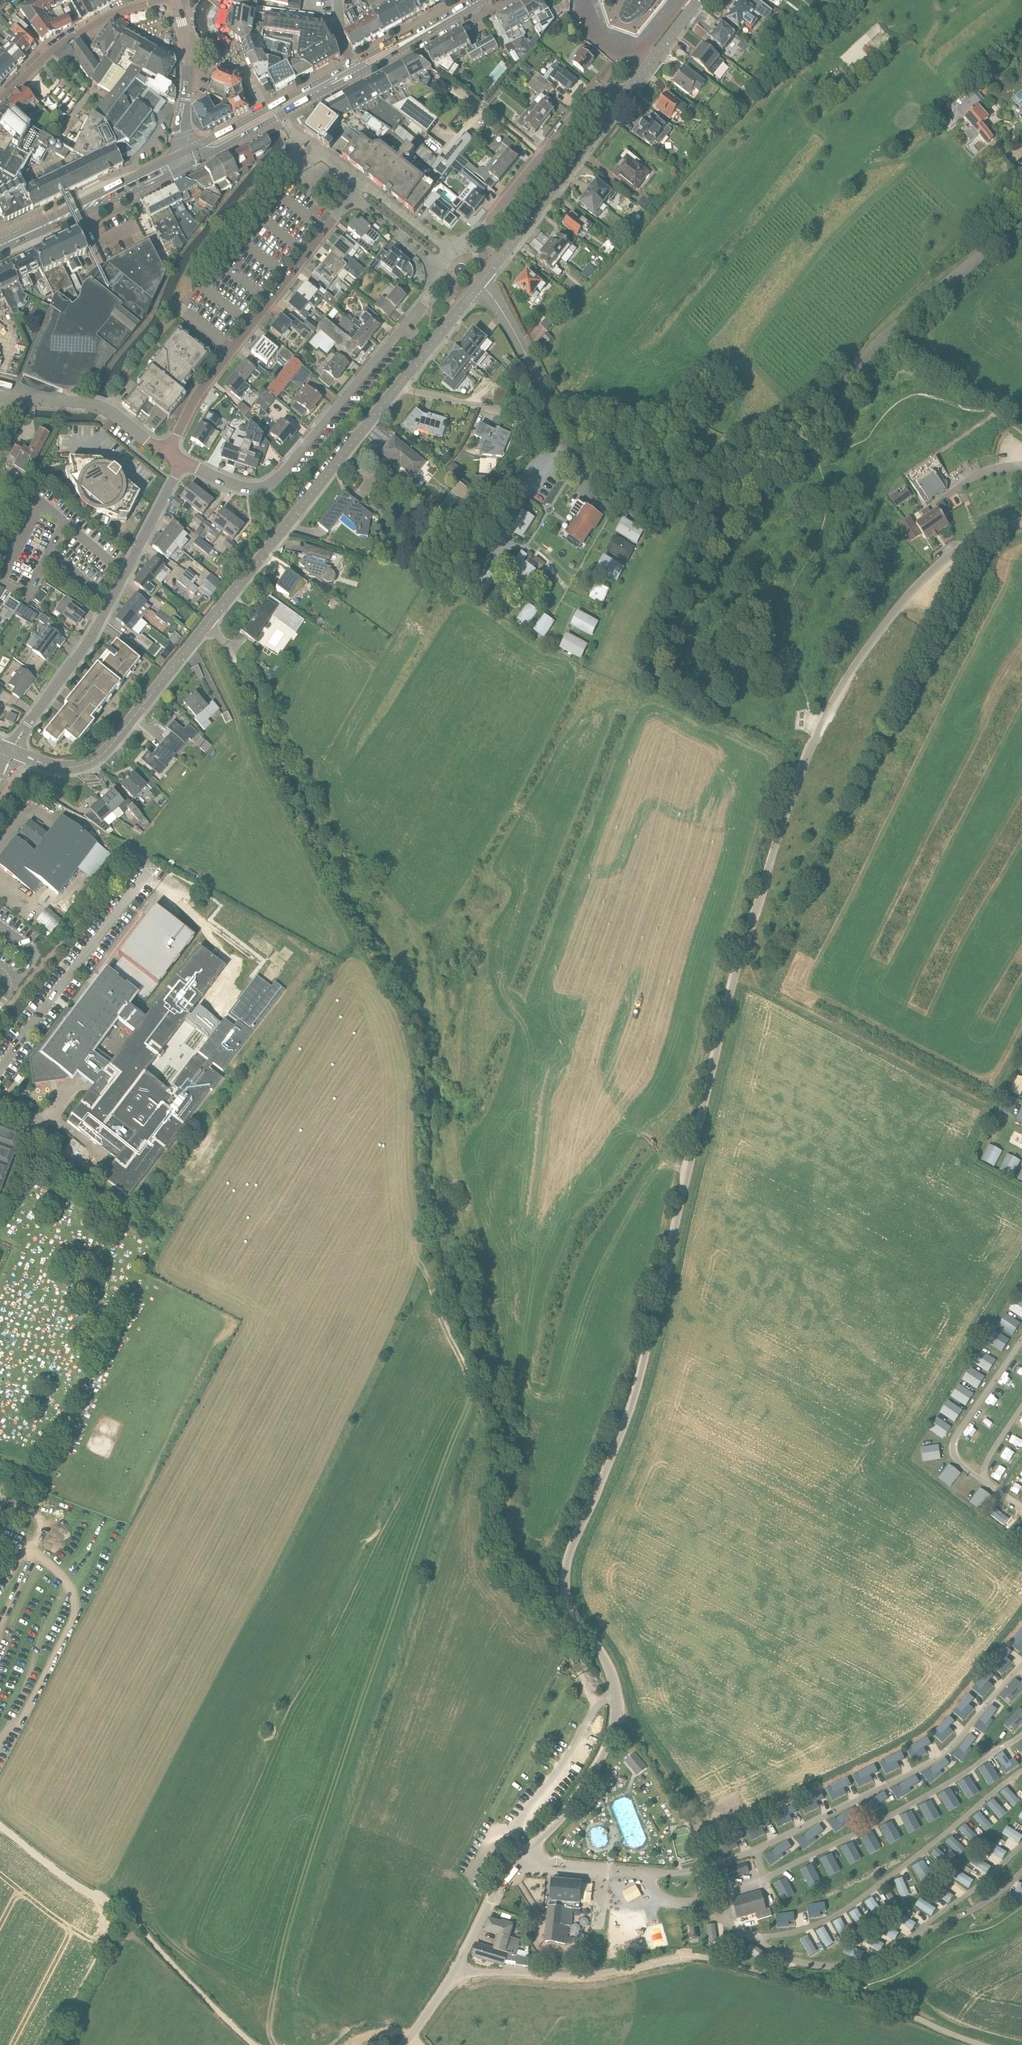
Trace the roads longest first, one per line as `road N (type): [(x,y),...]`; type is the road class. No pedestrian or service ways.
road 1 (unclassified): [(403,2044),(455,1971),(503,1872),(568,1809),(611,1733),(614,1683),(573,1610),(567,1563),(637,1386),(742,954),(804,760),(858,660),(911,591),(968,543),(1021,522)]
road 2 (unclassified): [(1021,219),(769,450),(732,476),(682,494),(635,493),(585,469),(517,336),(479,284)]
road 3 (unclassified): [(13,751),(57,767),(103,753),(479,284)]
road 4 (unclassified): [(13,751),(94,633),(183,460)]
road 5 (track): [(0,1825),(133,1919),(255,2044)]
road 6 (unclassified): [(168,451),(196,395),(352,195)]
road 7 (unclassified): [(265,486),(431,295),(442,264)]
road 8 (primary): [(193,163),(441,22)]
road 9 (primary): [(441,22),(187,151)]
road 10 (residential): [(0,1076),(147,877)]
road 11 (unclassified): [(454,251),(486,226),(583,105),(603,95),(620,102)]
road 12 (unclassified): [(479,284),(620,102)]
road 13 (residential): [(159,0),(56,44),(0,98)]
road 14 (residential): [(0,397),(95,403),(168,451)]
road 15 (primary): [(45,225),(193,163)]
road 16 (primary): [(187,151),(45,225)]
road 17 (secondary): [(187,151),(180,128),(188,42),(175,0)]
road 18 (residential): [(620,102),(698,0)]

